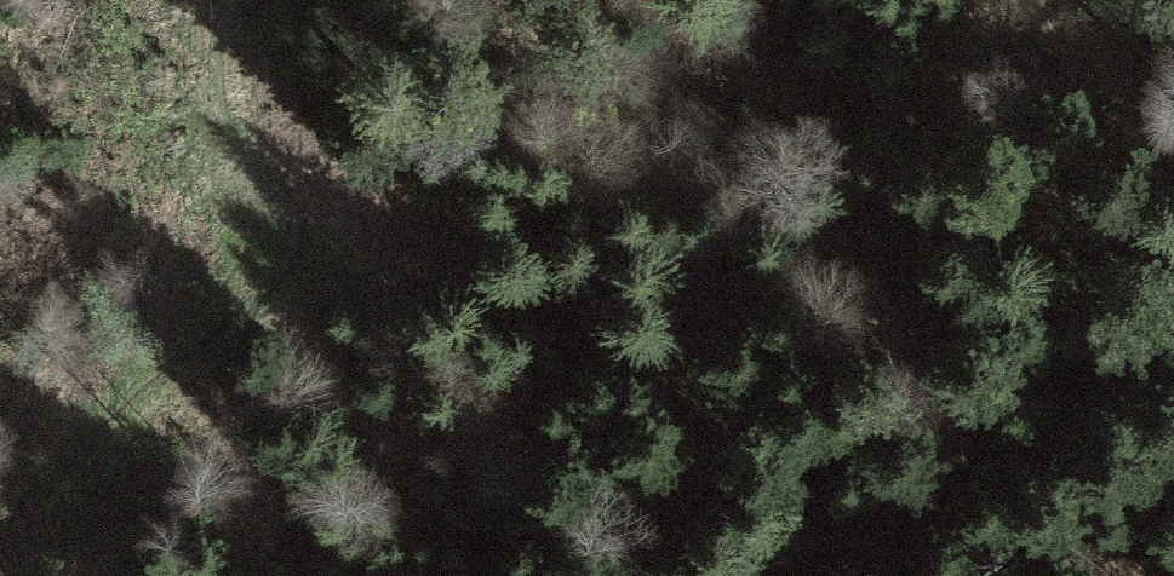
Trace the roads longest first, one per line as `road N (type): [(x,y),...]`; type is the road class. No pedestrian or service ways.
road 1 (track): [(0,543),(49,477),(264,302),(322,272),(376,265),(546,304),(648,354),(735,416),(815,490),(878,575)]
road 2 (track): [(322,272),(238,119),(212,0)]
road 3 (track): [(1173,131),(1033,0)]

